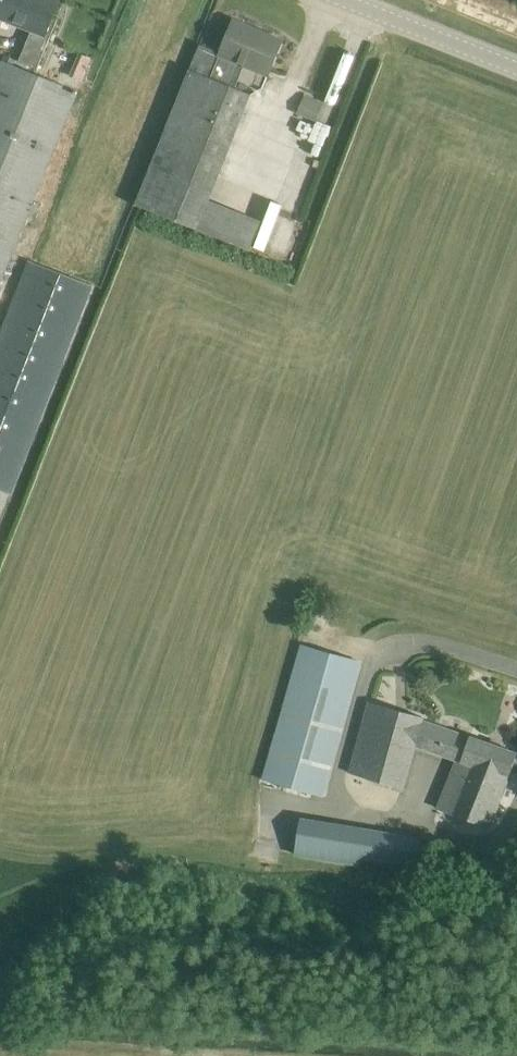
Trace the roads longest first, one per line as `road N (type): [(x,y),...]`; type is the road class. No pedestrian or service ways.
road 1 (unclassified): [(516,68),(345,0)]

